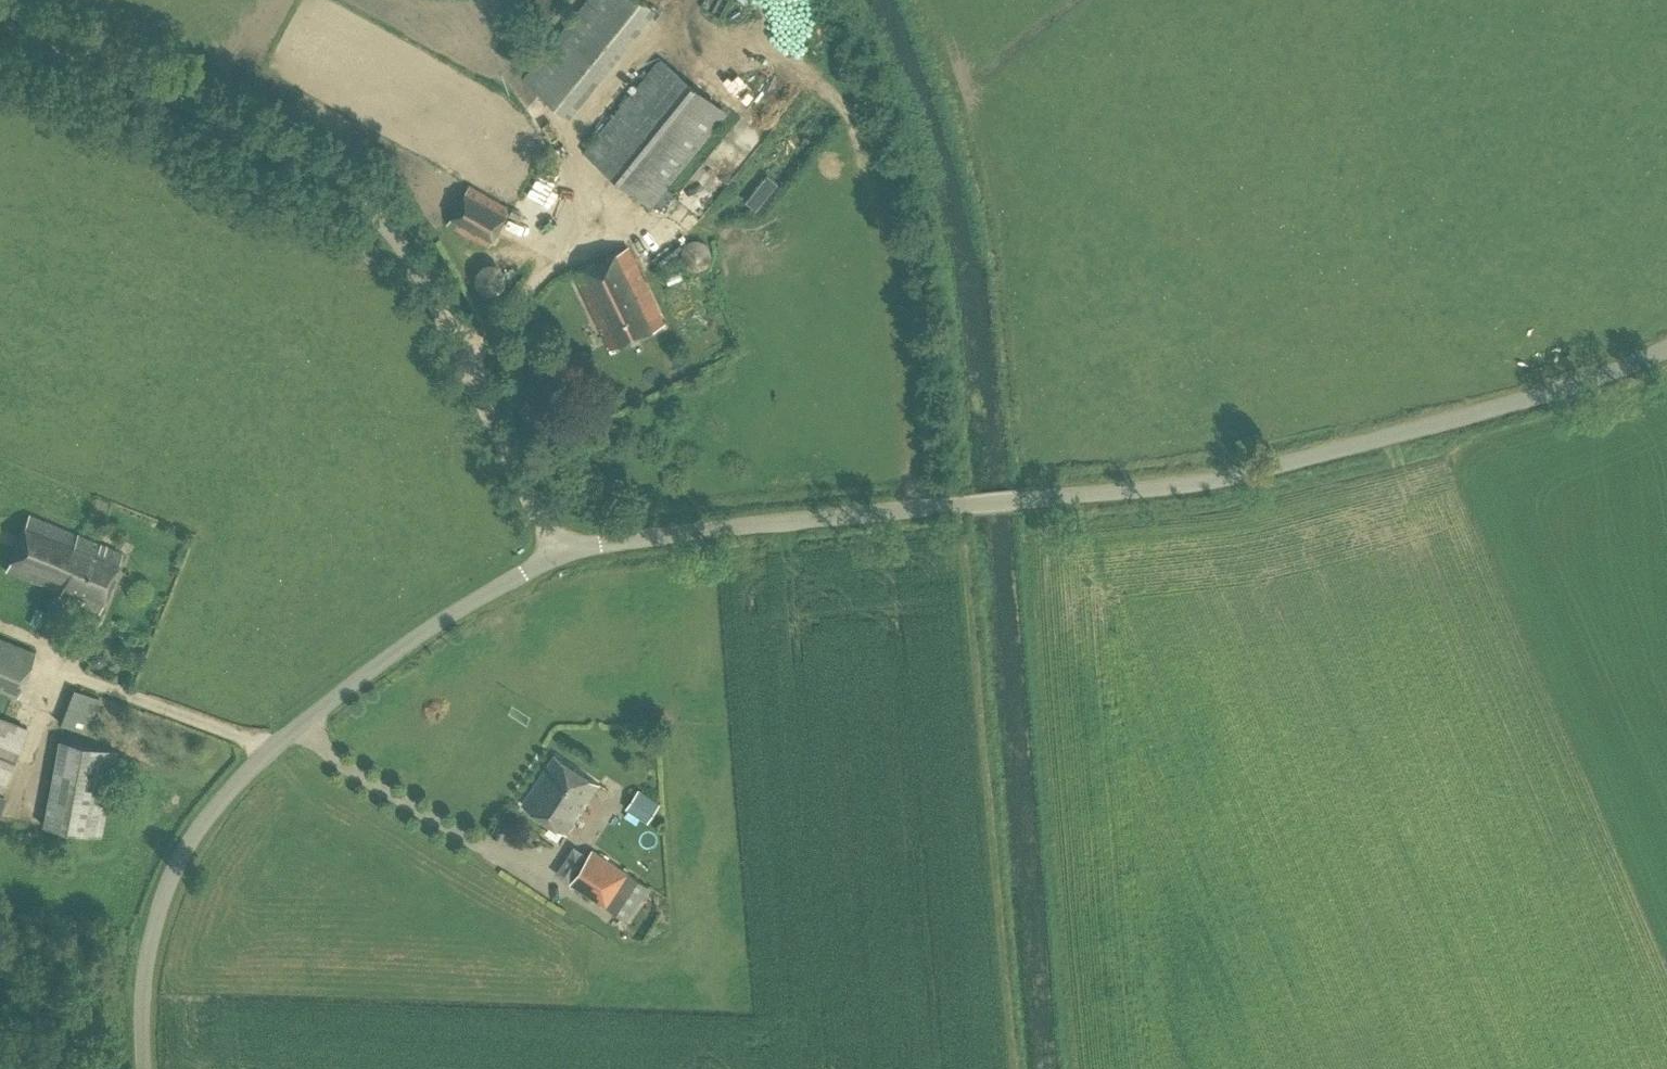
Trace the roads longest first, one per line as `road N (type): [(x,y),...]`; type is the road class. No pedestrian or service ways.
road 1 (unclassified): [(557,554),(752,524),(1196,484),(1542,397),(1666,351)]
road 2 (unclassified): [(557,554),(423,282),(398,237),(365,206),(246,129),(0,26)]
road 3 (unclassified): [(143,1068),(145,942),(172,870),(216,806),(276,748),(454,610),(557,554)]

